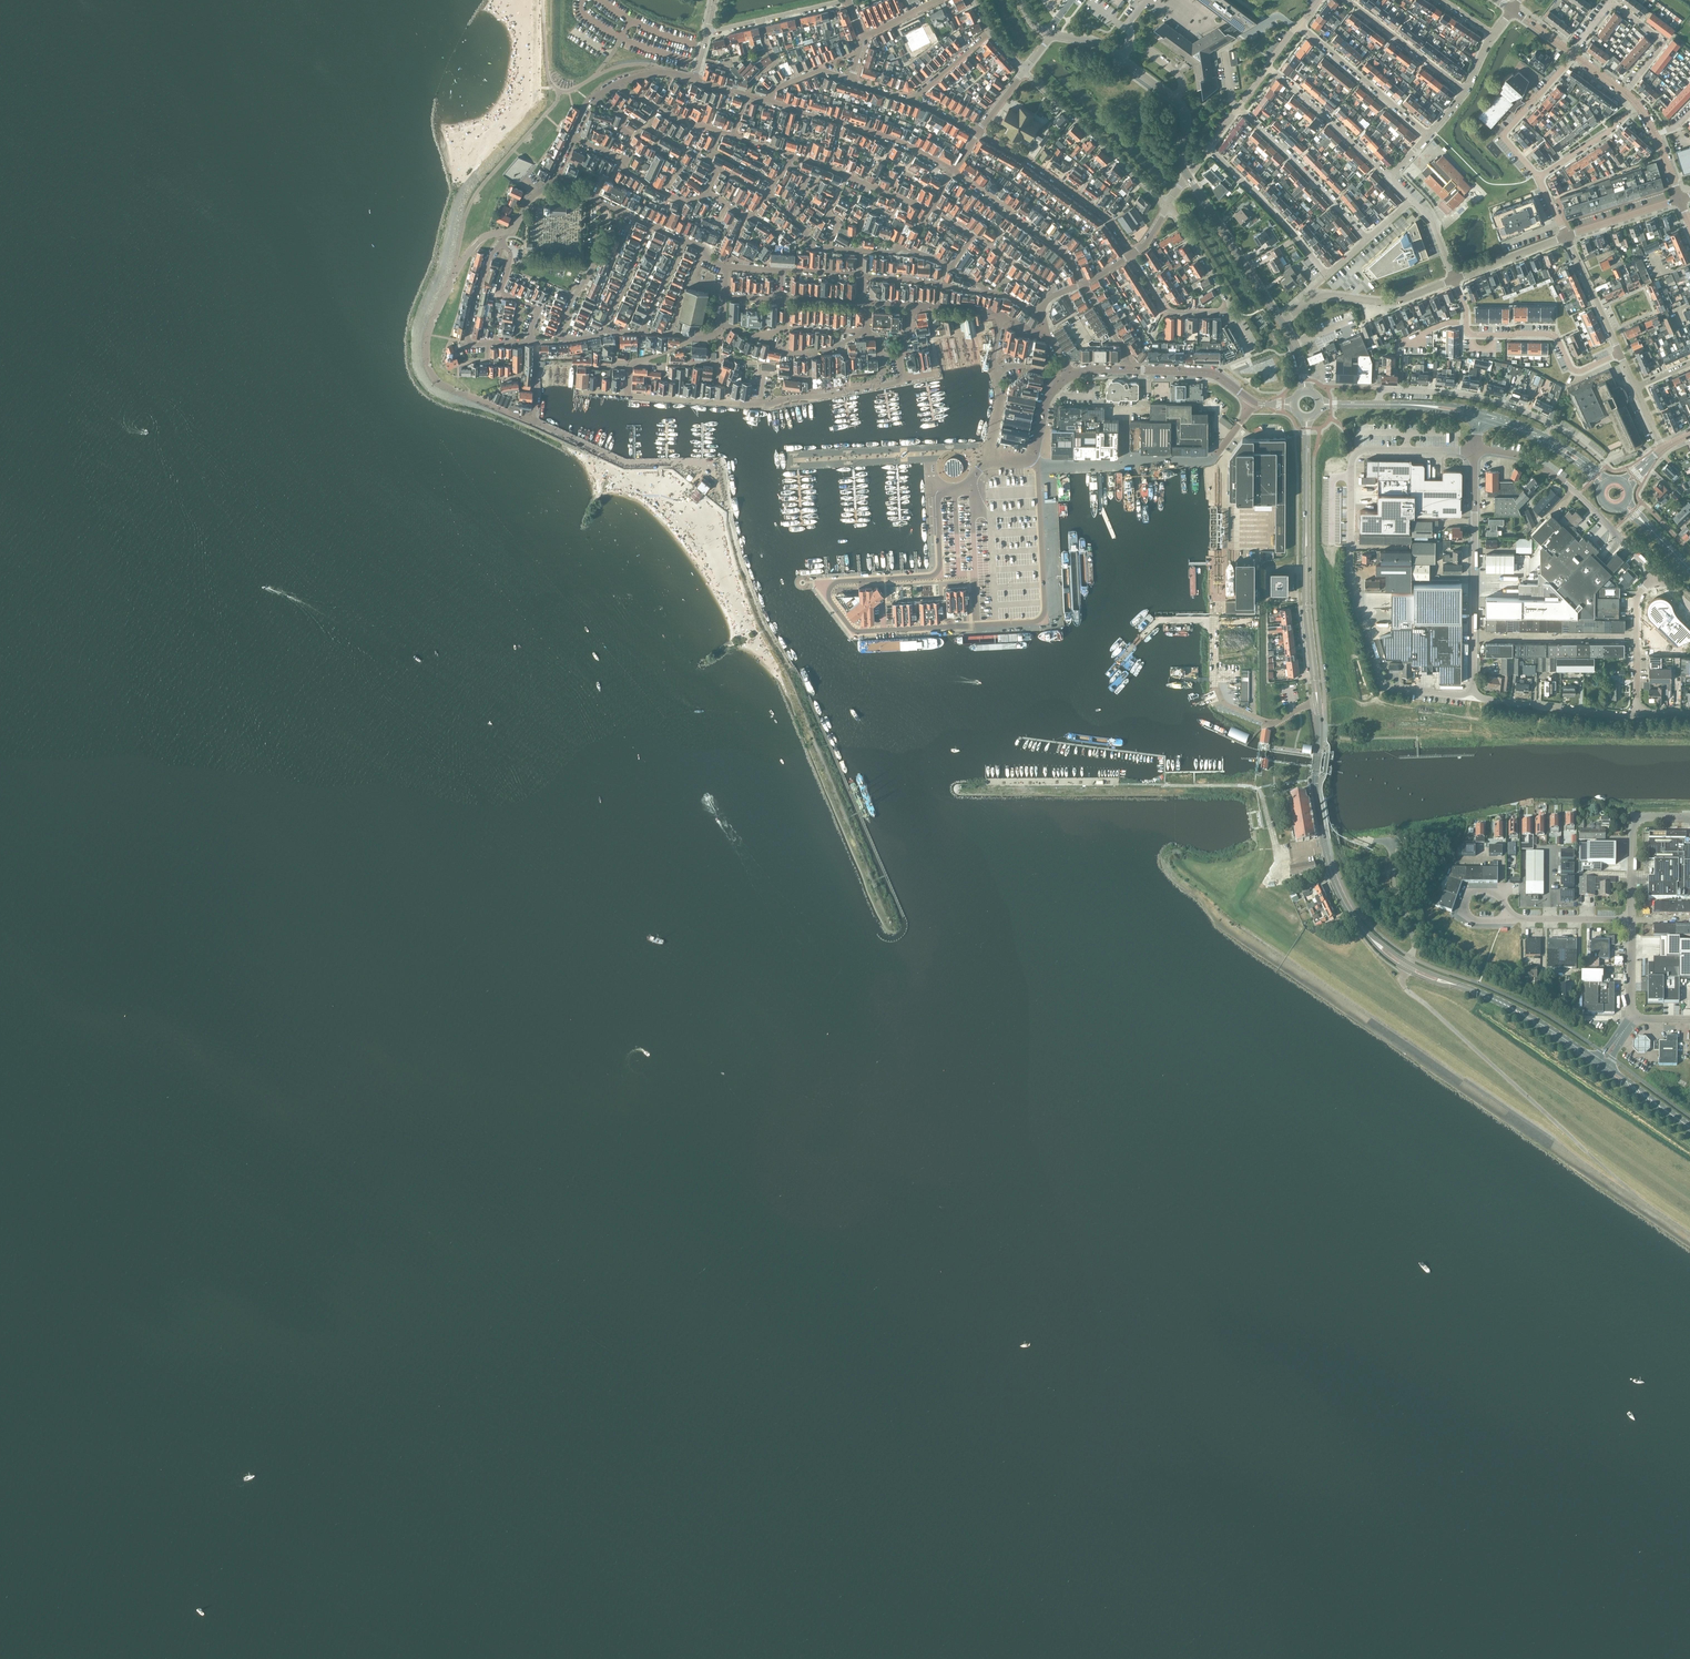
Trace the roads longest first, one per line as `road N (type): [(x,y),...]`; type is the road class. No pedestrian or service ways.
road 1 (unclassified): [(988,458),(964,487),(939,496),(936,573),(833,585),(830,600),(851,628),(1045,621),(1038,466)]
road 2 (unclassified): [(1471,697),(1391,687),(1379,677),(1350,575),(1350,465),(1365,449),(1474,450)]
road 3 (unclassified): [(1285,958),(1637,1198)]
road 4 (unclassified): [(1637,1198),(1405,988),(1405,969)]
road 5 (unclassified): [(534,421),(439,383),(426,358),(430,327),(460,264),(481,239),(506,232)]
road 6 (unclassified): [(1471,697),(1474,450)]
road 7 (primary): [(1370,937),(1343,901),(1327,858),(1315,787),(1318,704)]
road 8 (unclassified): [(1038,466),(1212,458),(1253,402)]
road 9 (unclassified): [(720,502),(718,481),(704,464),(626,462),(534,421)]
road 10 (unclassified): [(661,72),(622,66),(571,90),(556,89),(548,77),(542,0)]
road 11 (residential): [(978,132),(1104,214),(1132,254)]
road 12 (secondary): [(1180,160),(1144,71),(1051,27)]
road 13 (residential): [(1168,206),(1025,69)]
road 14 (residential): [(1573,54),(1610,2),(1664,42),(1625,92)]
road 15 (unclassified): [(1550,424),(1446,392),(1379,389),(1379,404)]
road 16 (unclassified): [(1318,704),(1270,724),(1220,702),(1209,620)]
road 17 (unclassified): [(1281,321),(1321,296),(1392,301),(1454,279)]
road 18 (residential): [(1238,108),(1367,239)]
road 19 (residential): [(1619,353),(1578,371),(1552,335),(1472,334),(1466,322)]
road 20 (unclassified): [(810,396),(766,405),(629,394)]
road 21 (residential): [(1083,284),(1064,252),(953,170)]
road 22 (residential): [(1327,275),(1207,148)]
road 23 (residential): [(1299,25),(1427,135)]
road 24 (primary): [(1306,533),(1304,612),(1317,700)]
road 25 (primary): [(1317,700),(1306,533)]
road 26 (unclassified): [(1637,713),(1471,697)]
road 27 (residential): [(1389,177),(1268,67)]
road 28 (residential): [(1538,177),(1502,136),(1573,54)]
road 29 (secondary): [(1281,321),(1193,184)]
road 30 (unclassified): [(1689,817),(1634,824),(1631,919)]
road 31 (residential): [(1465,91),(1347,0)]
road 32 (unclassified): [(1637,713),(1637,598),(1656,575)]
road 33 (residential): [(561,338),(576,292),(621,210)]
road 34 (unclassified): [(1253,402),(1213,374),(1127,370)]
road 35 (primary): [(1485,995),(1598,1068)]
road 36 (primary): [(1598,1060),(1485,995)]
road 37 (residential): [(1132,254),(1168,310),(1231,312)]
road 38 (residential): [(892,139),(769,101)]
road 39 (residential): [(1619,353),(1566,236)]
road 40 (unclassified): [(1656,575),(1567,485)]
road 41 (residential): [(532,342),(538,310),(501,290),(511,256),(500,244)]
road 42 (residential): [(861,275),(986,291)]
road 43 (residential): [(1231,312),(1168,206)]
road 44 (residential): [(1538,177),(1638,106)]
road 45 (residential): [(1454,279),(1566,236)]
road 46 (unclassified): [(1518,919),(1472,920),(1464,909),(1469,895),(1484,891),(1507,909)]
road 47 (residential): [(500,244),(476,293),(468,335),(487,343)]

